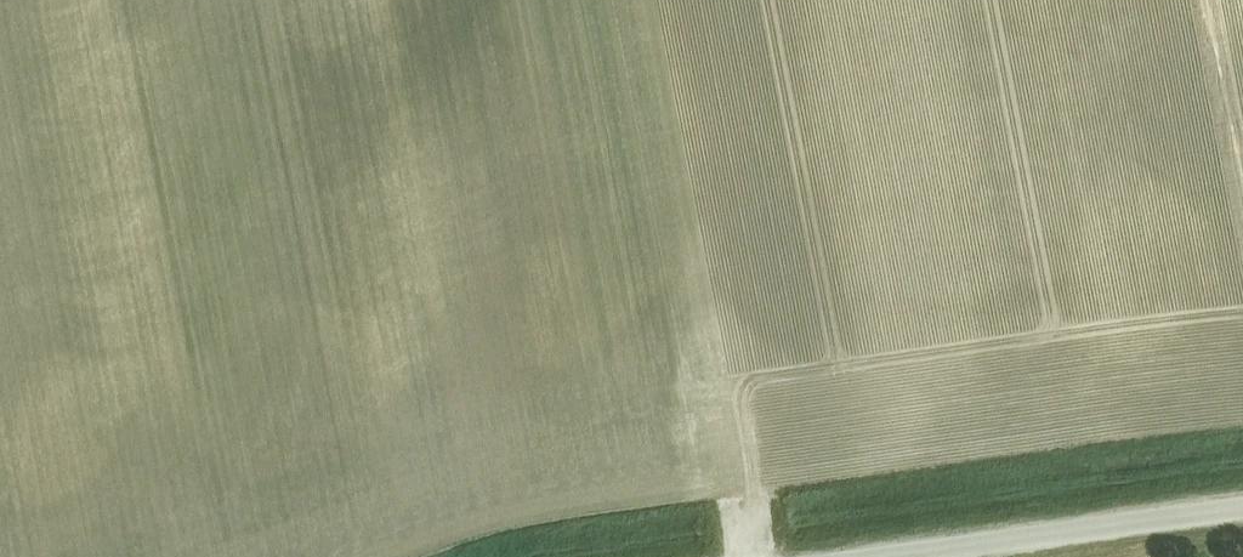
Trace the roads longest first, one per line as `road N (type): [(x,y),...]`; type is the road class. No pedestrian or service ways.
road 1 (unclassified): [(879,556),(1242,509)]

